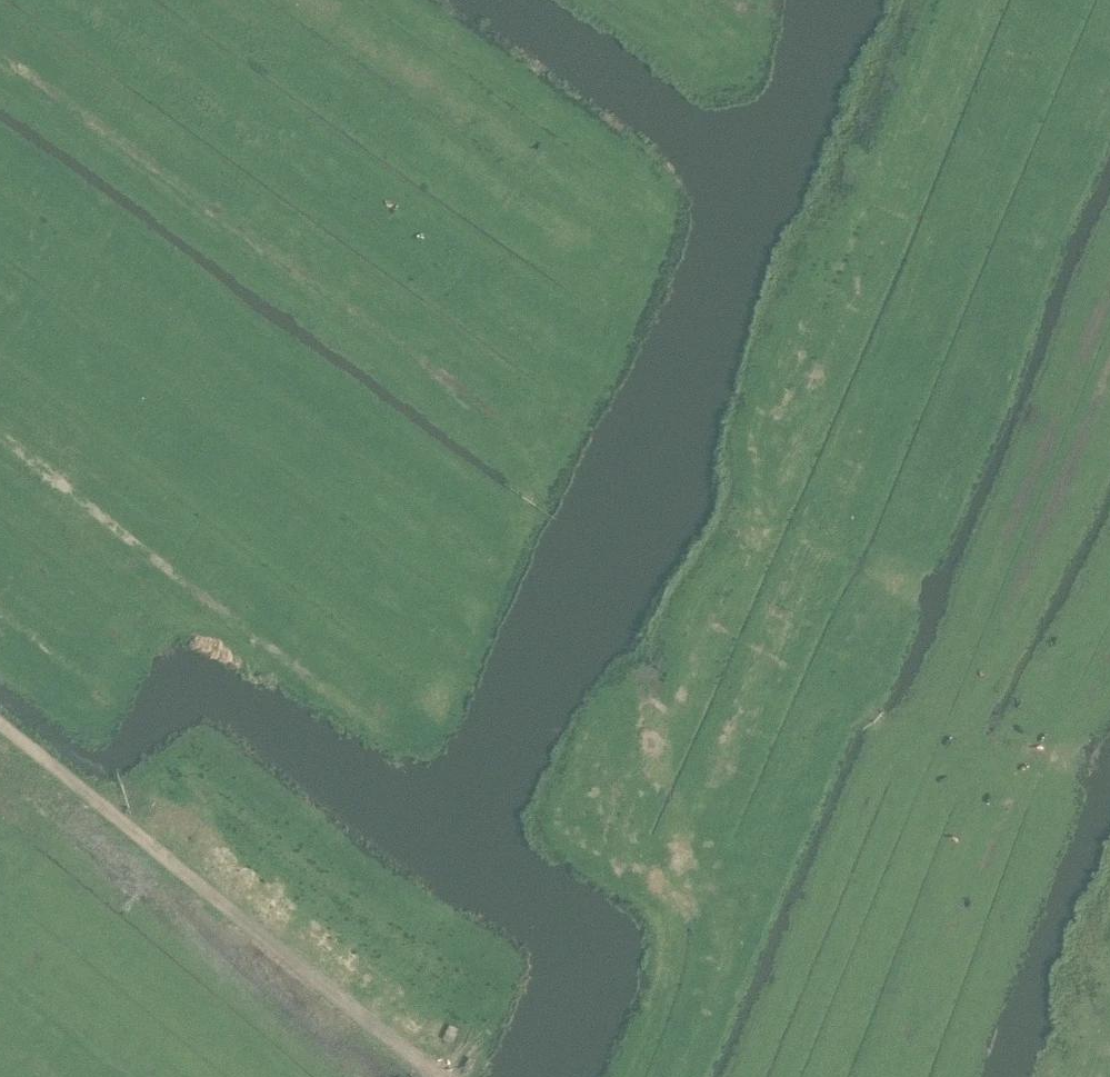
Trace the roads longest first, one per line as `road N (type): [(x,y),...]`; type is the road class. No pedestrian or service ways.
road 1 (track): [(0,729),(416,1057),(426,1076)]

